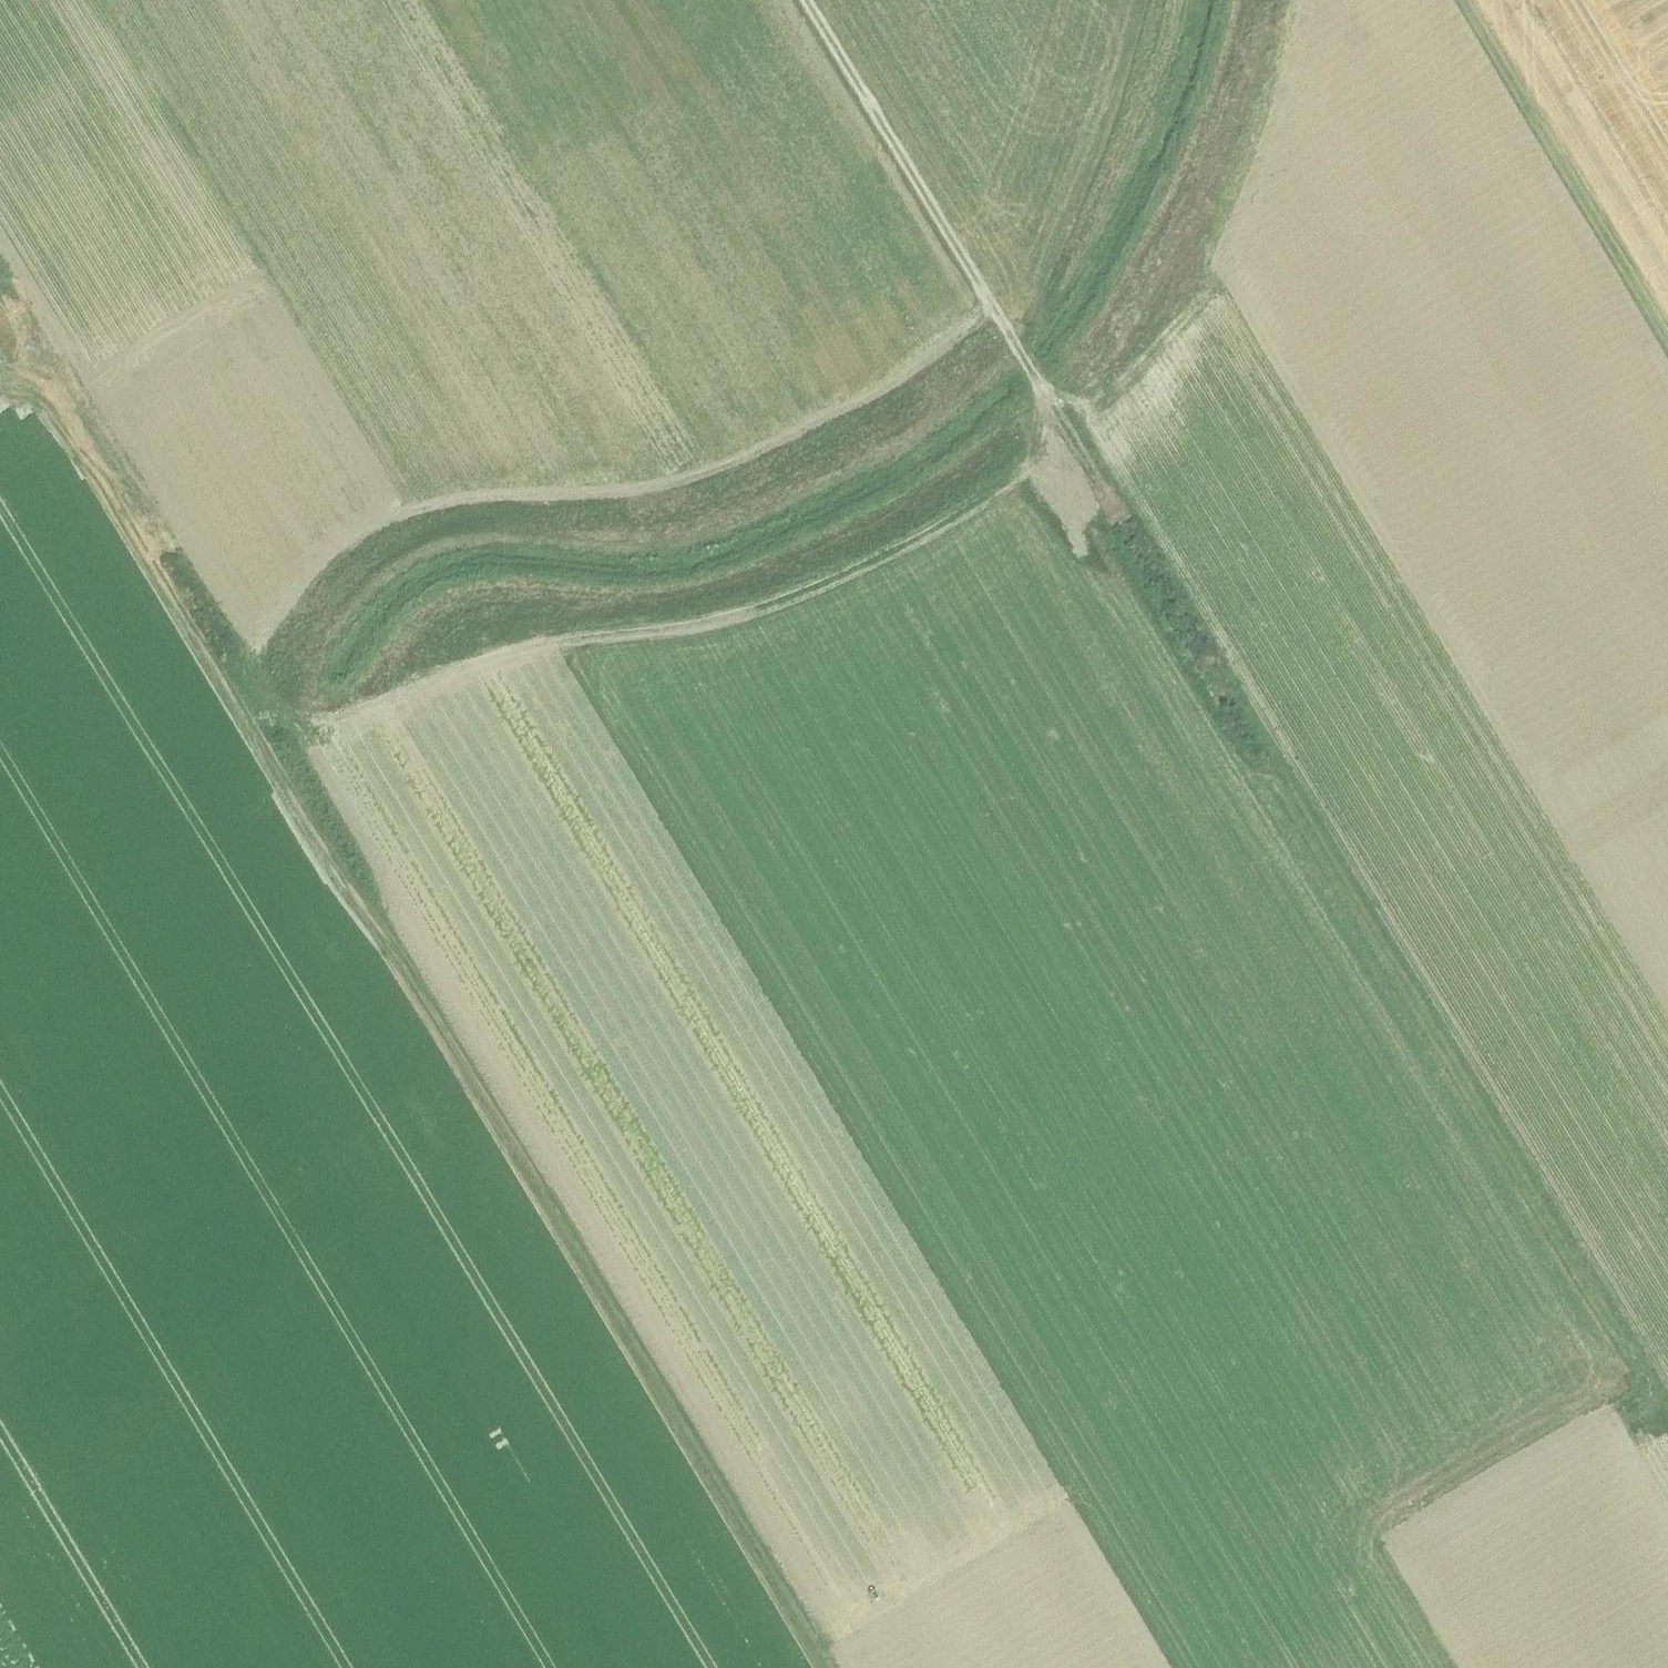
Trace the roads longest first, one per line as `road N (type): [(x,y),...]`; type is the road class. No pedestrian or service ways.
road 1 (track): [(807,0),(1667,1416)]
road 2 (track): [(0,385),(52,408),(825,1667)]

